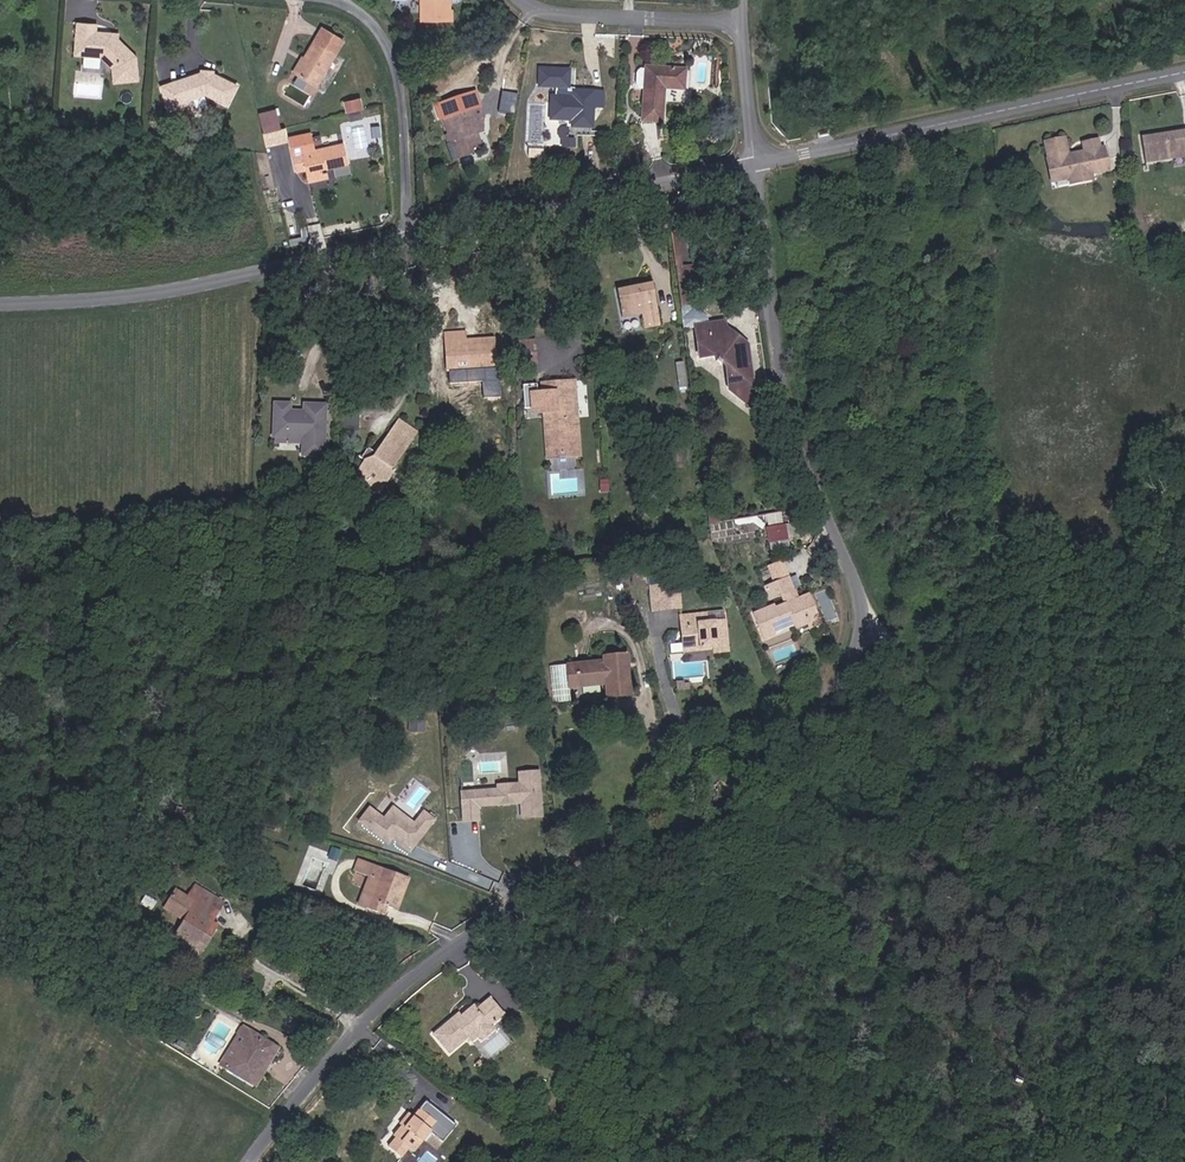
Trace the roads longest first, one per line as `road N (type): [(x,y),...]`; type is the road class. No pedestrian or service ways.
road 1 (unclassified): [(253,1161),(360,1030),(437,960),(554,880),(732,808),(809,725),(858,656),(869,627),(865,609),(786,413),(757,164)]
road 2 (unclassified): [(757,164),(1184,74)]
road 3 (unclassified): [(0,305),(122,299),(409,238)]
road 4 (track): [(869,627),(935,702),(1025,776),(1184,810)]
road 5 (unclassified): [(409,238),(757,164)]
road 6 (unclassified): [(409,238),(397,71),(369,22),(327,0)]
road 7 (unclassified): [(741,26),(556,14),(524,0)]
road 8 (unclassified): [(741,26),(757,164)]

